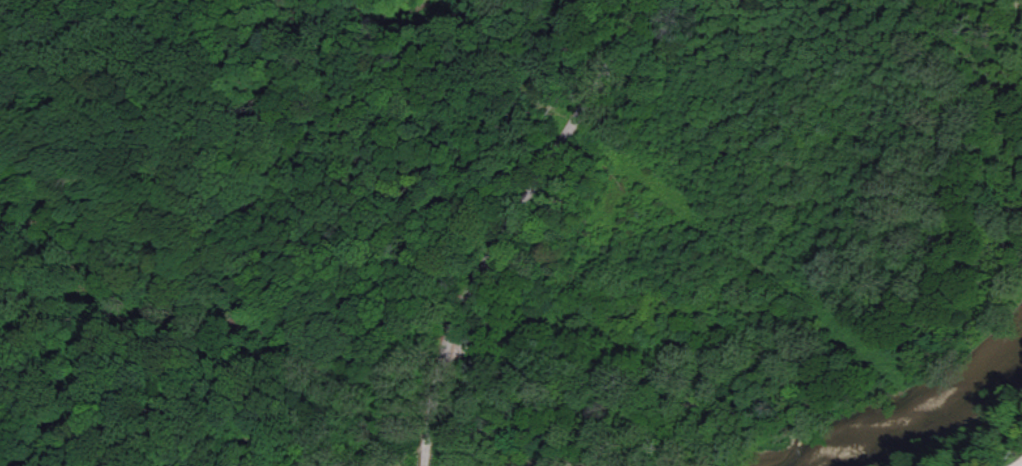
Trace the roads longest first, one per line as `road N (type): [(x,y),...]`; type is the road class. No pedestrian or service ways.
road 1 (residential): [(422,465),(433,400),(481,261),(624,46),(637,0)]

